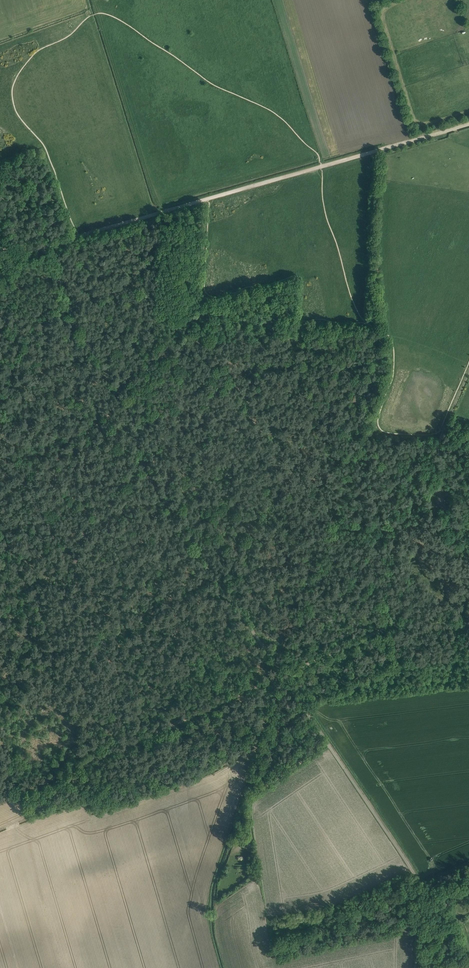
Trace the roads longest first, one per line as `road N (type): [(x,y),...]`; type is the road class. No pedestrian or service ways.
road 1 (track): [(419,967),(415,871),(285,674)]
road 2 (track): [(285,674),(0,802)]
road 3 (track): [(468,124),(209,198)]
road 4 (track): [(153,215),(21,252)]

